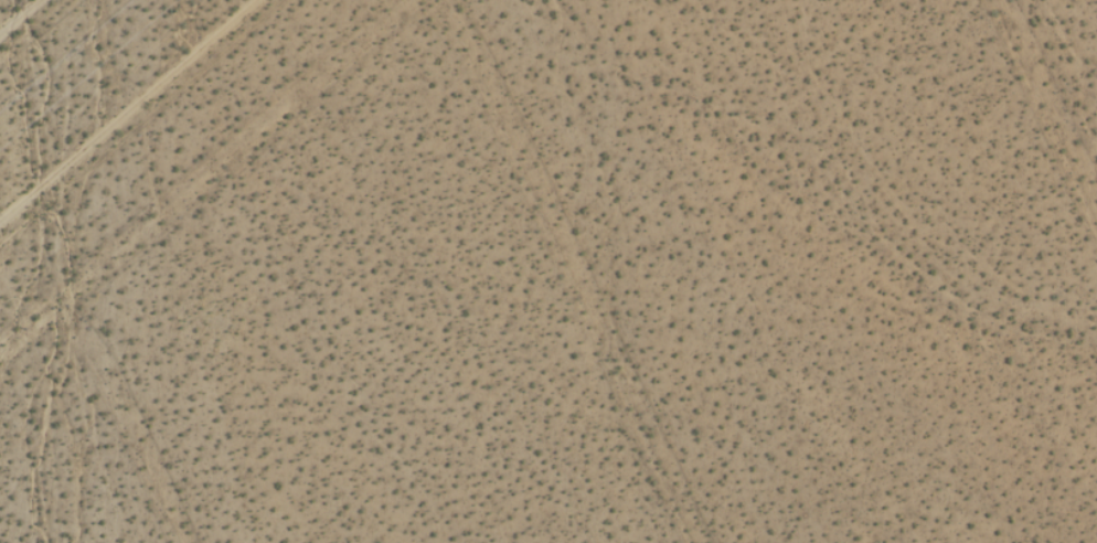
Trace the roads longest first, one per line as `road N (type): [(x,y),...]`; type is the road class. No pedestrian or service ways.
road 1 (track): [(258,0),(0,224)]

